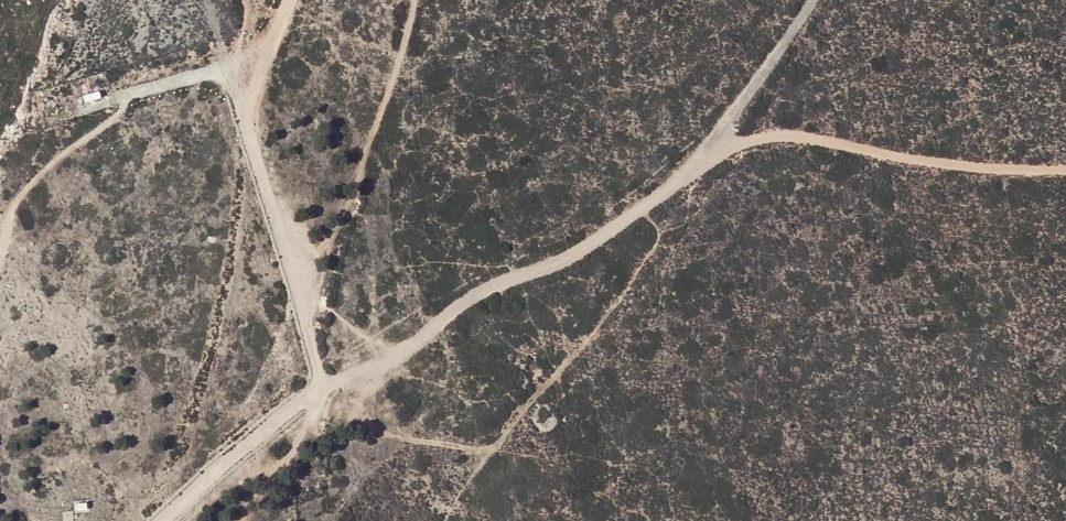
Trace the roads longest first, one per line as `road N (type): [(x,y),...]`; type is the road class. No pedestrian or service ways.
road 1 (track): [(247,520),(320,393),(477,297),(580,246),(732,148),(795,136),(936,161),(1065,167)]
road 2 (unclassified): [(160,520),(217,466),(320,393),(249,123)]
road 3 (track): [(160,520),(233,253),(249,123)]
road 4 (track): [(694,169),(809,0)]
road 5 (track): [(291,0),(249,123)]

